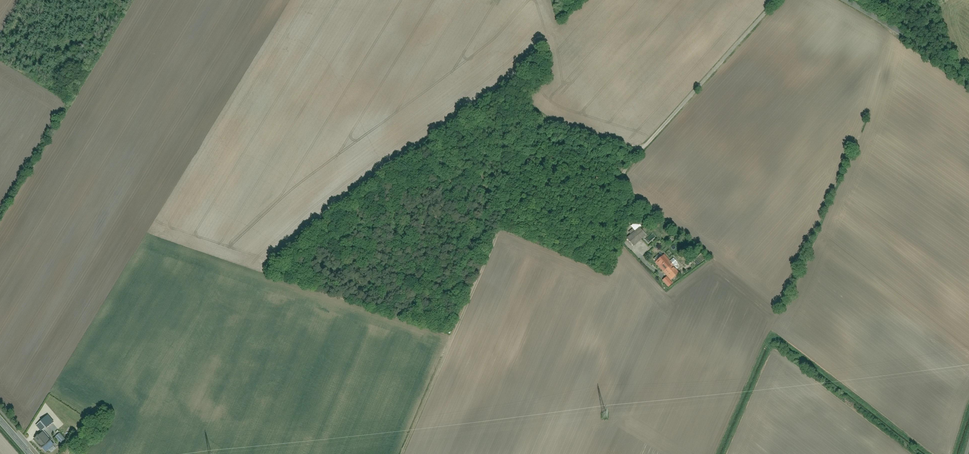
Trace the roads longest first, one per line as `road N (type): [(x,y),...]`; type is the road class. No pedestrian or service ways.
road 1 (track): [(645,148),(545,116),(403,453)]
road 2 (track): [(777,0),(630,163),(619,188),(630,226),(646,246)]
road 3 (unclassified): [(841,0),(968,84)]

